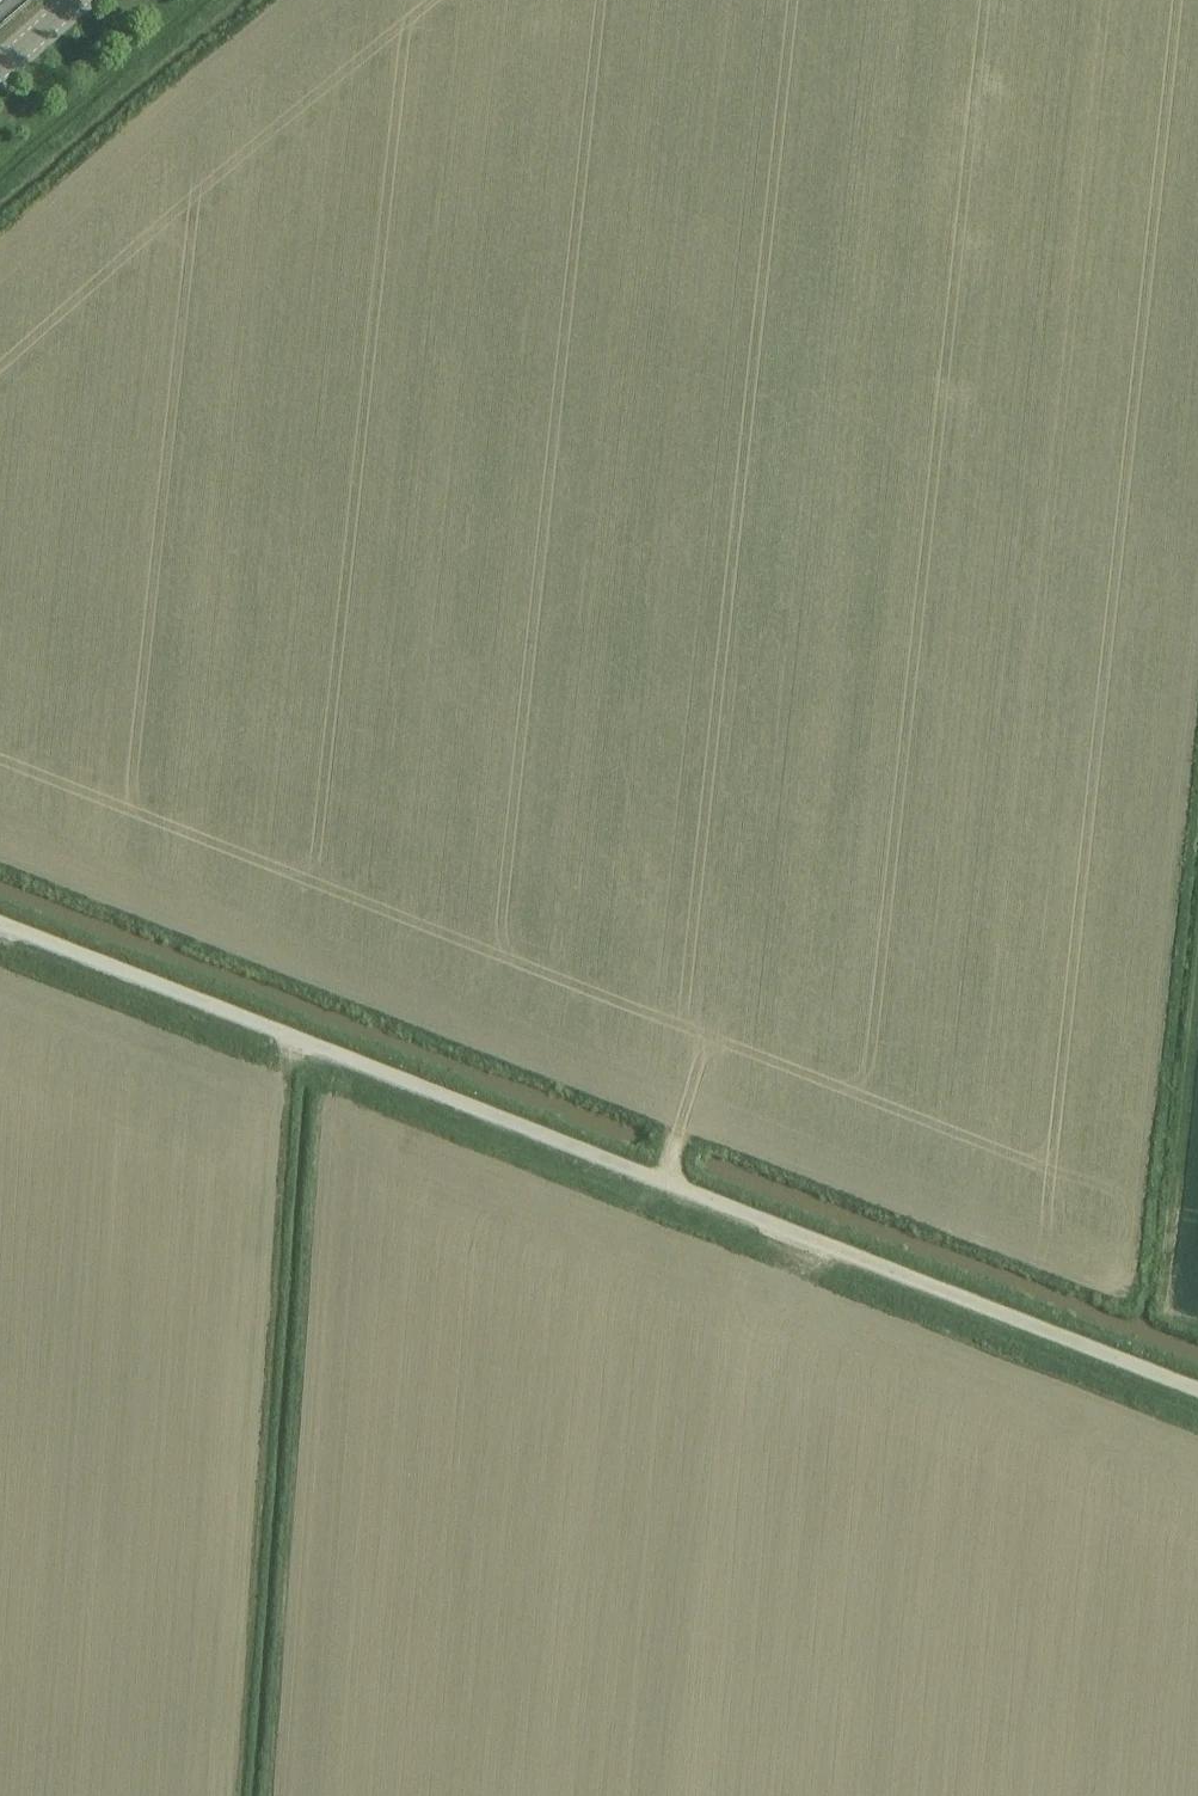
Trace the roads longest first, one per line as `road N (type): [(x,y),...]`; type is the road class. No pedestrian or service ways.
road 1 (track): [(1197,1393),(0,925)]

